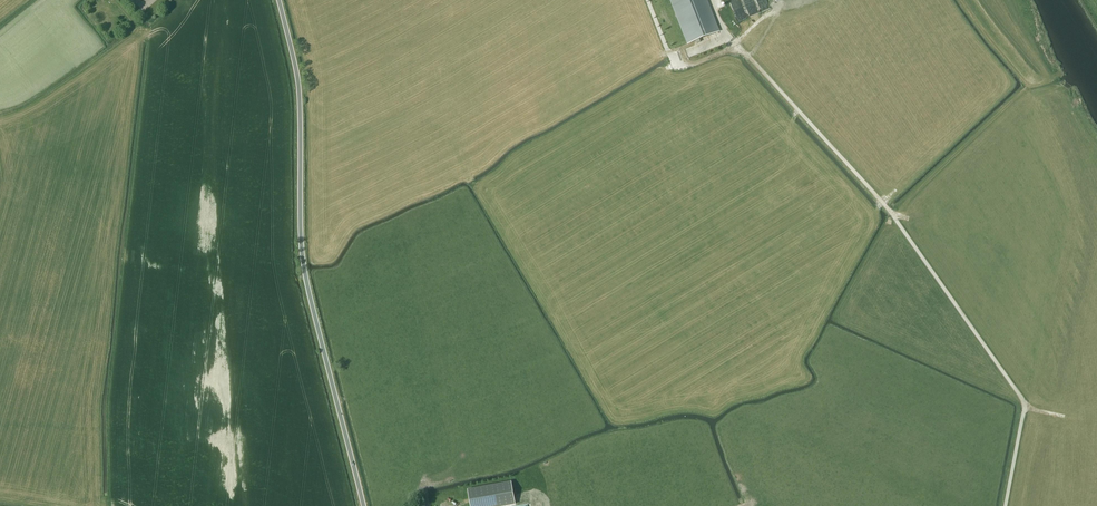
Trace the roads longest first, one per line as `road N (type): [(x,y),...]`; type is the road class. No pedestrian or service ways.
road 1 (unclassified): [(364,505),(303,262),(299,88),(279,0)]

